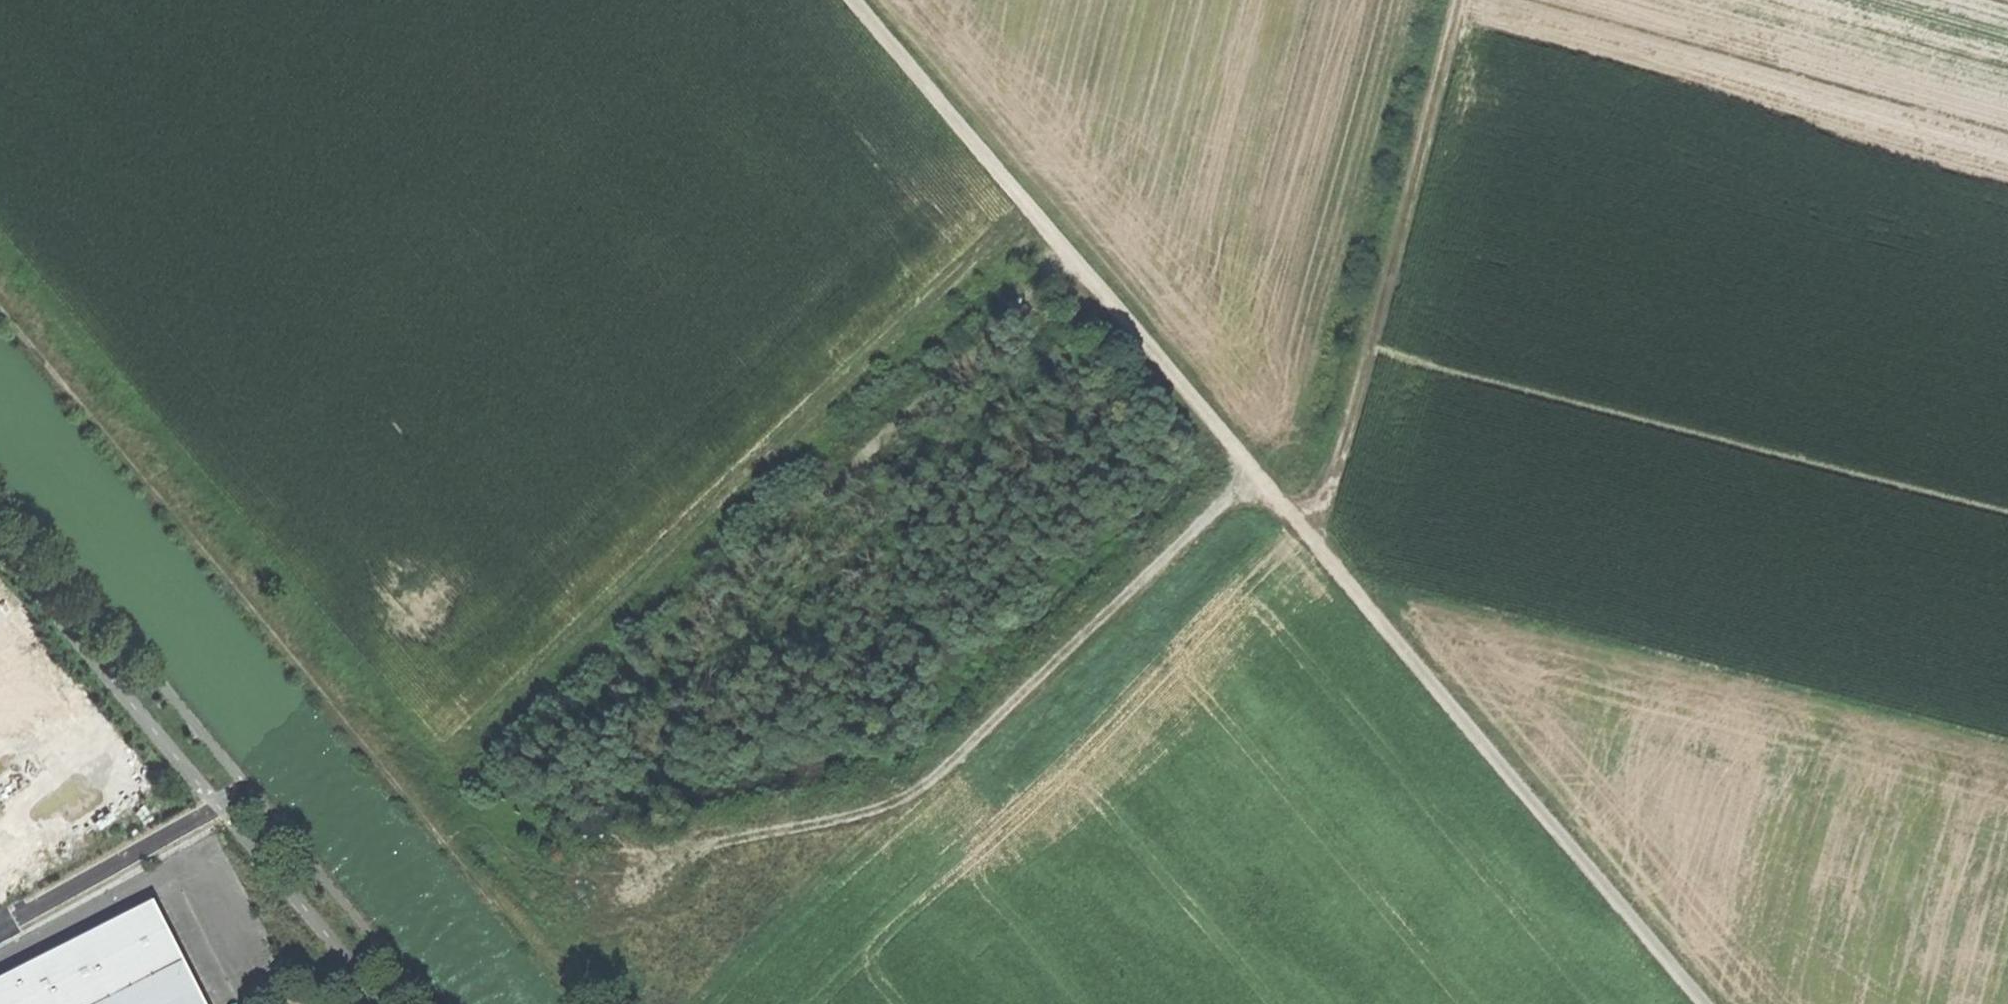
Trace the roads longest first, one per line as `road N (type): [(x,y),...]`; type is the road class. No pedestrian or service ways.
road 1 (track): [(1729,1003),(878,0)]
road 2 (track): [(604,1003),(0,279)]
road 3 (track): [(1469,0),(1357,432),(1315,515)]

